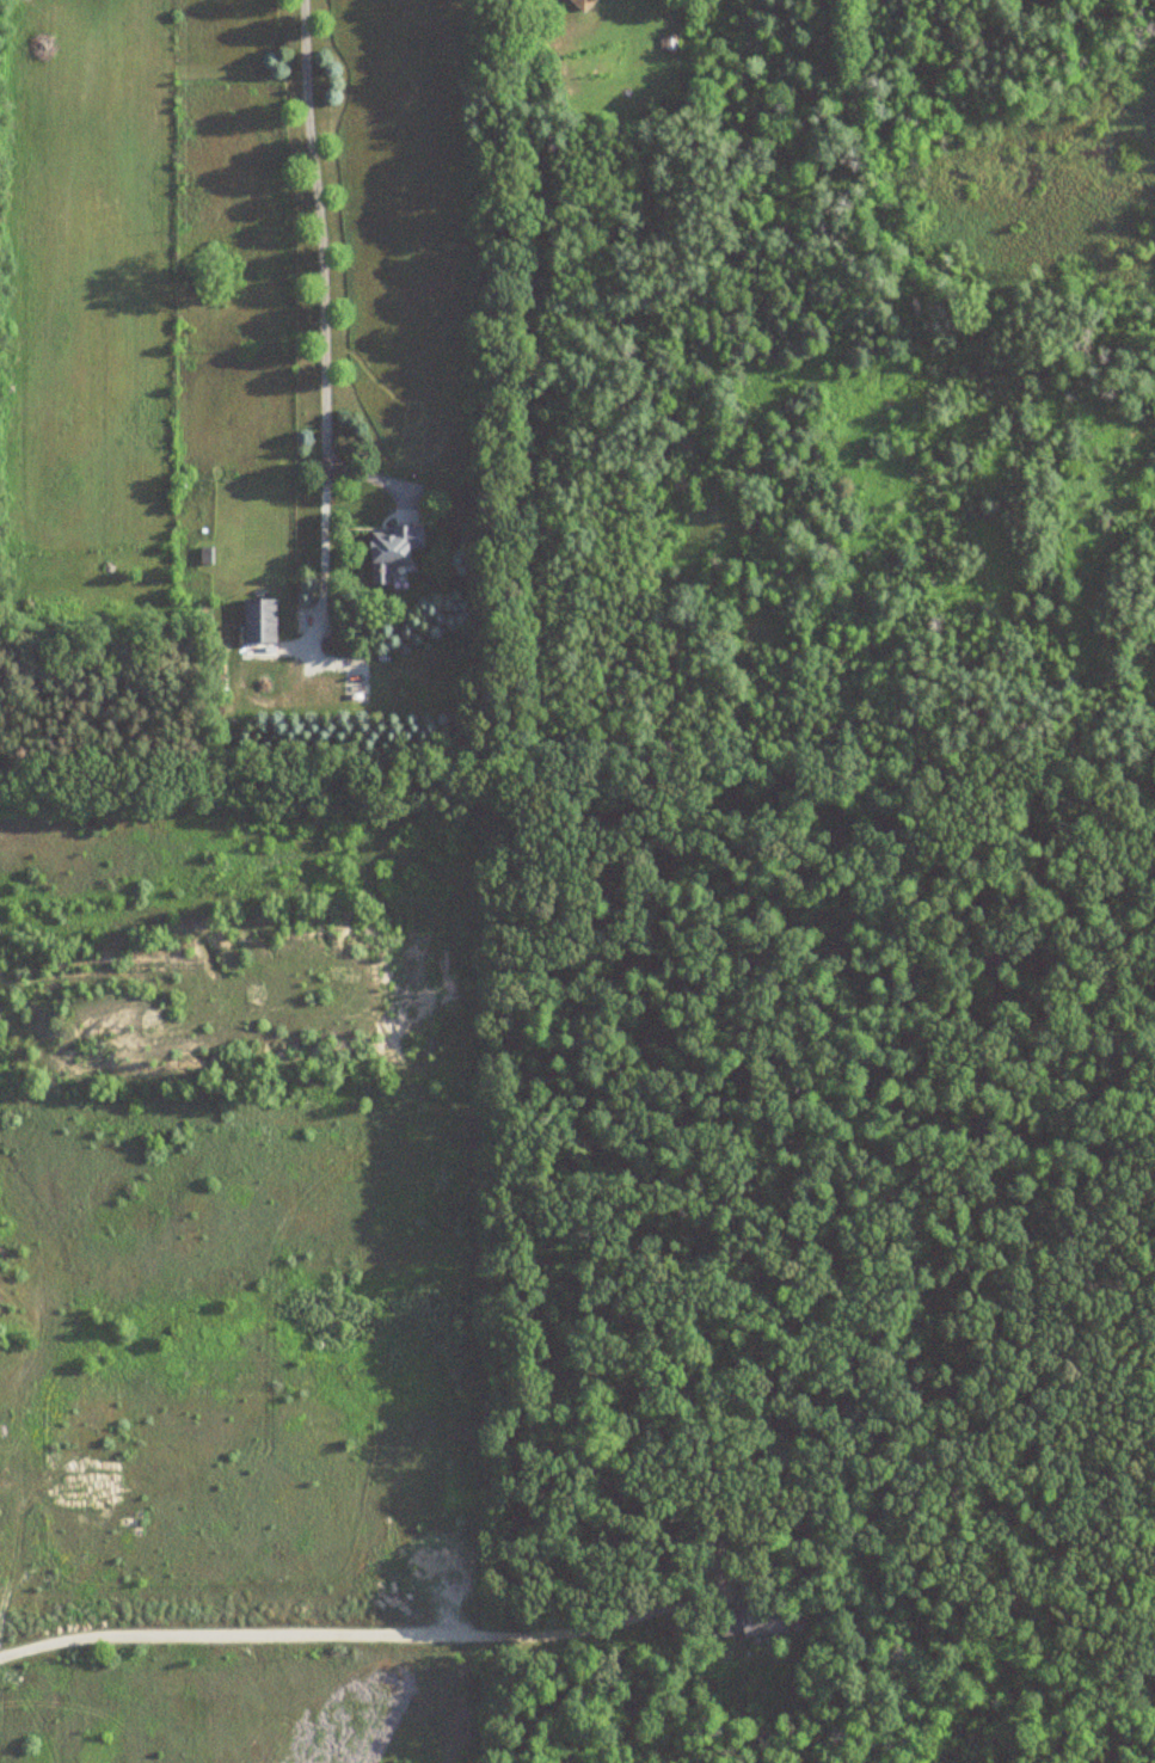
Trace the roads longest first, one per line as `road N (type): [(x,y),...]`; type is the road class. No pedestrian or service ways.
road 1 (residential): [(0,1654),(149,1634),(565,1630),(715,1591)]

